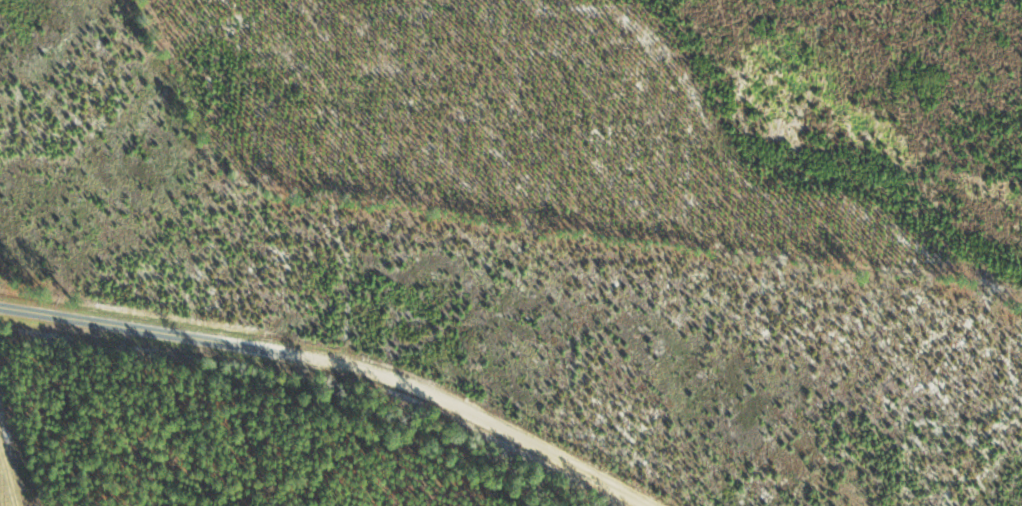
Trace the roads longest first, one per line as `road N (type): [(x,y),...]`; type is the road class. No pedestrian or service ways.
road 1 (residential): [(604,505),(475,427),(465,406),(0,304)]
road 2 (residential): [(465,406),(465,323),(424,235),(419,199),(367,126),(242,0)]

